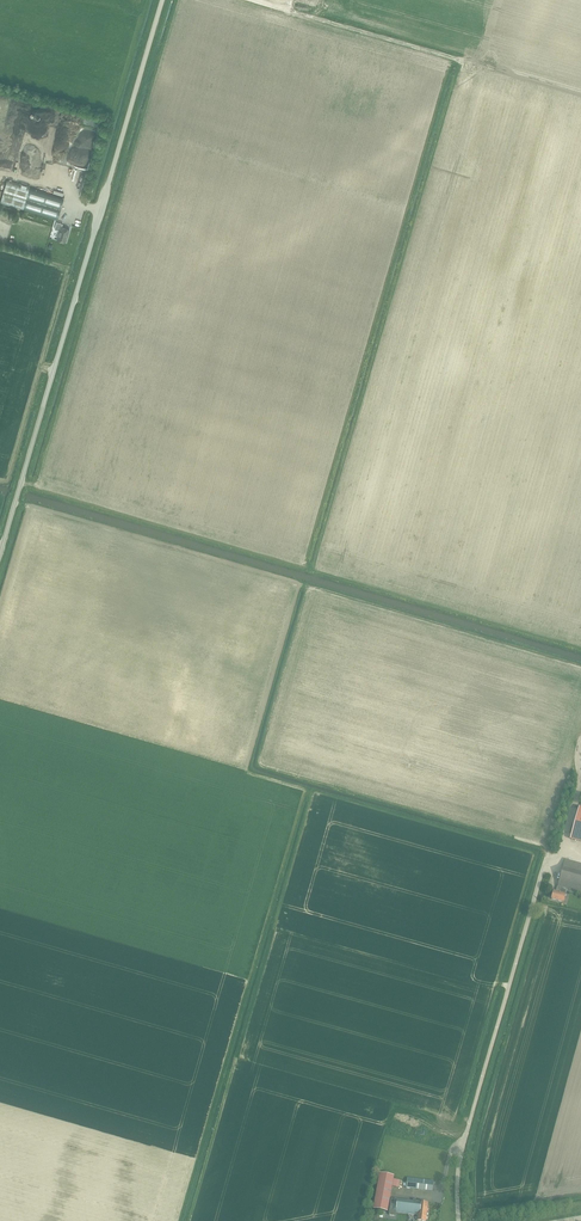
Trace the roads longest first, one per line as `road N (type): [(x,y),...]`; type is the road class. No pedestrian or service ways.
road 1 (unclassified): [(0,554),(163,0)]
road 2 (unclassified): [(458,1220),(462,1146),(547,859)]

